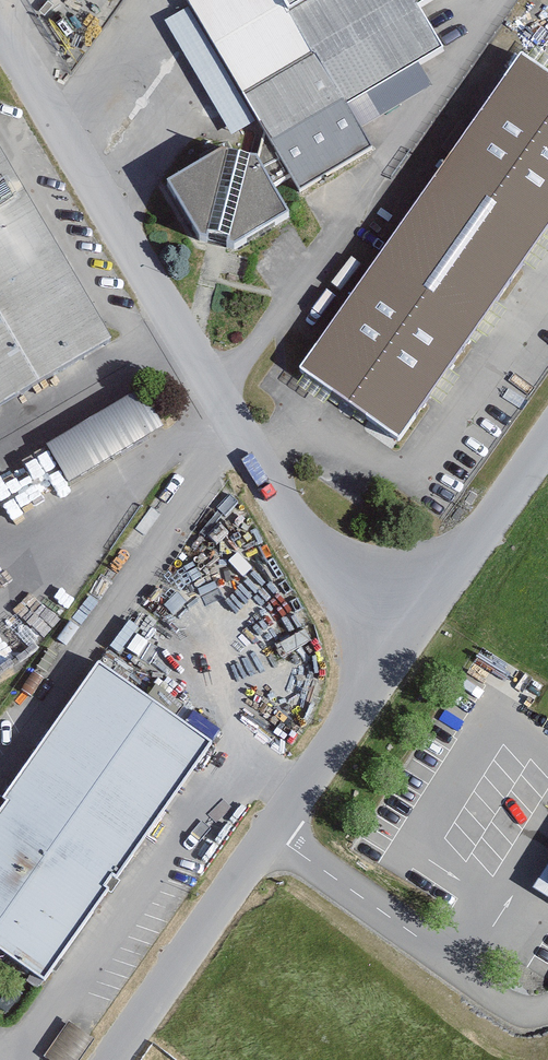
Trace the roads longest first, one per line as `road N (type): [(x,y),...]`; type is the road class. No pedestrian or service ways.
road 1 (residential): [(392,642),(230,425),(0,17)]
road 2 (residential): [(392,642),(111,1059)]
road 3 (residential): [(547,429),(392,642)]

